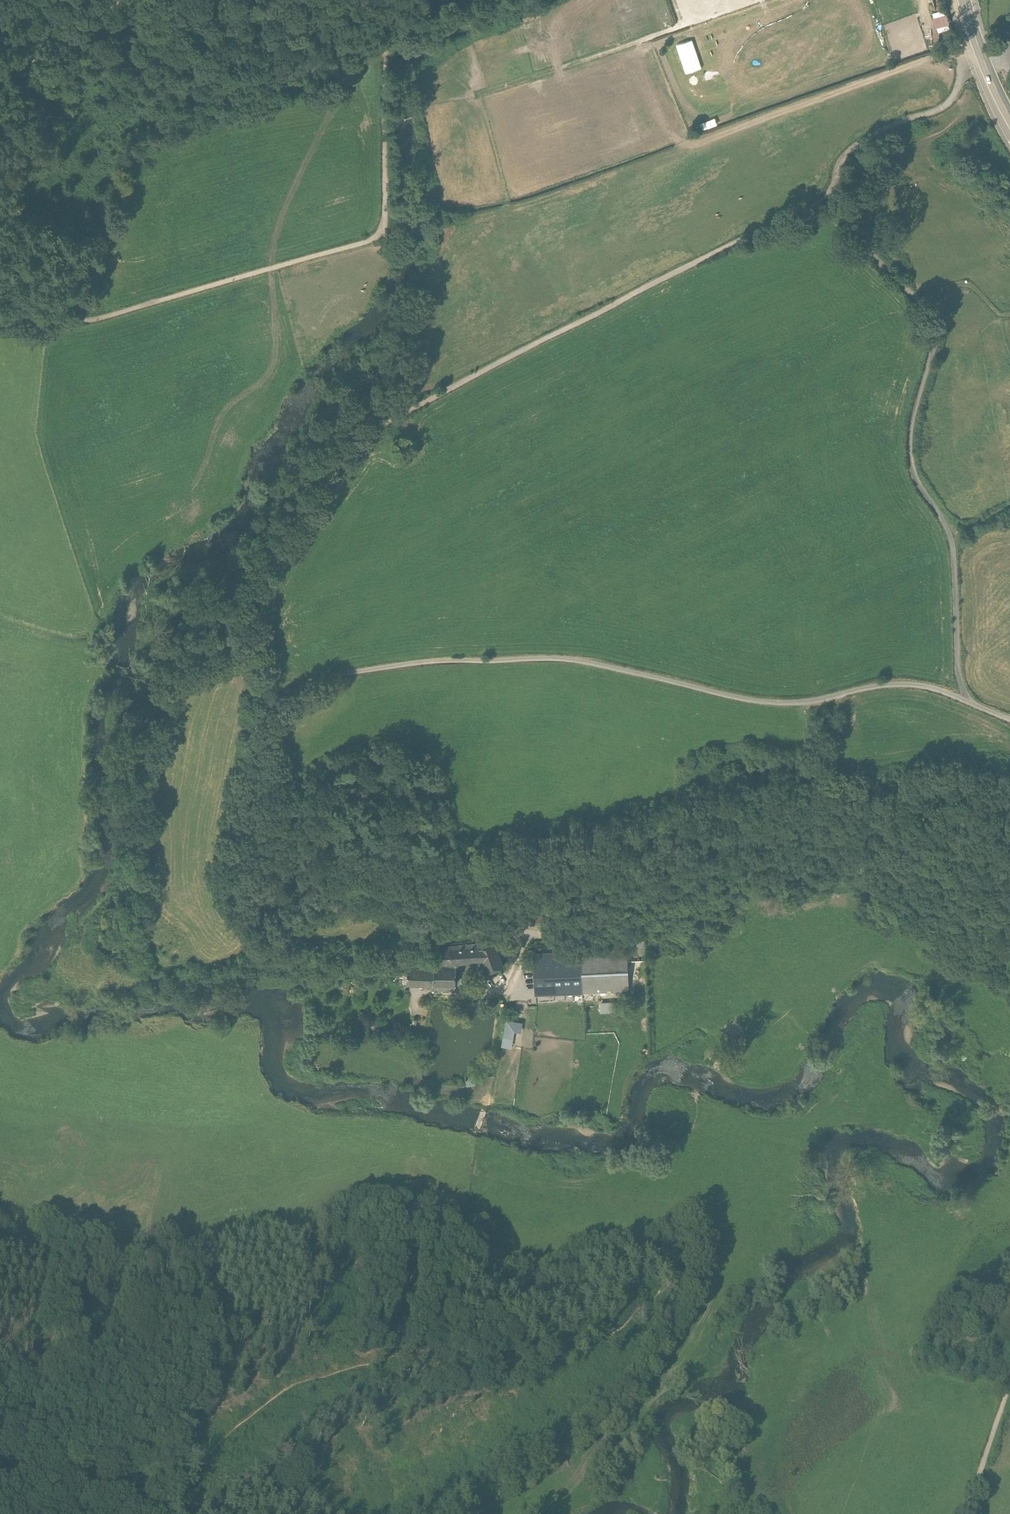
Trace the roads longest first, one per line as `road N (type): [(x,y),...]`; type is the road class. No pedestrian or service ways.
road 1 (track): [(1009,980),(914,886),(852,865),(813,865),(702,908),(626,927),(479,929),(387,950),(316,941),(279,927),(244,895),(231,871),(228,840),(260,716)]
road 2 (track): [(0,1214),(174,1251),(400,1211),(495,1255),(604,1252),(655,1278),(667,1290),(668,1308),(637,1366),(601,1410),(476,1513)]
road 3 (track): [(260,716),(273,584),(369,426),(387,410),(805,207),(841,177)]
road 4 (track): [(457,0),(404,24),(385,53),(386,197),(374,238),(96,320),(0,311)]
road 5 (track): [(260,716),(341,675),(442,661),(567,659),(778,702),(845,691)]
road 6 (track): [(841,177),(852,224),(939,316),(911,454),(953,548),(957,663),(967,699)]
road 7 (track): [(118,0),(34,67),(19,182),(0,221)]
road 8 (track): [(841,177),(873,134),(942,111),(971,67)]
road 9 (secondary): [(1009,121),(964,0)]
road 10 (track): [(967,1513),(1009,1393)]
road 11 (track): [(845,691),(903,682),(967,699)]

